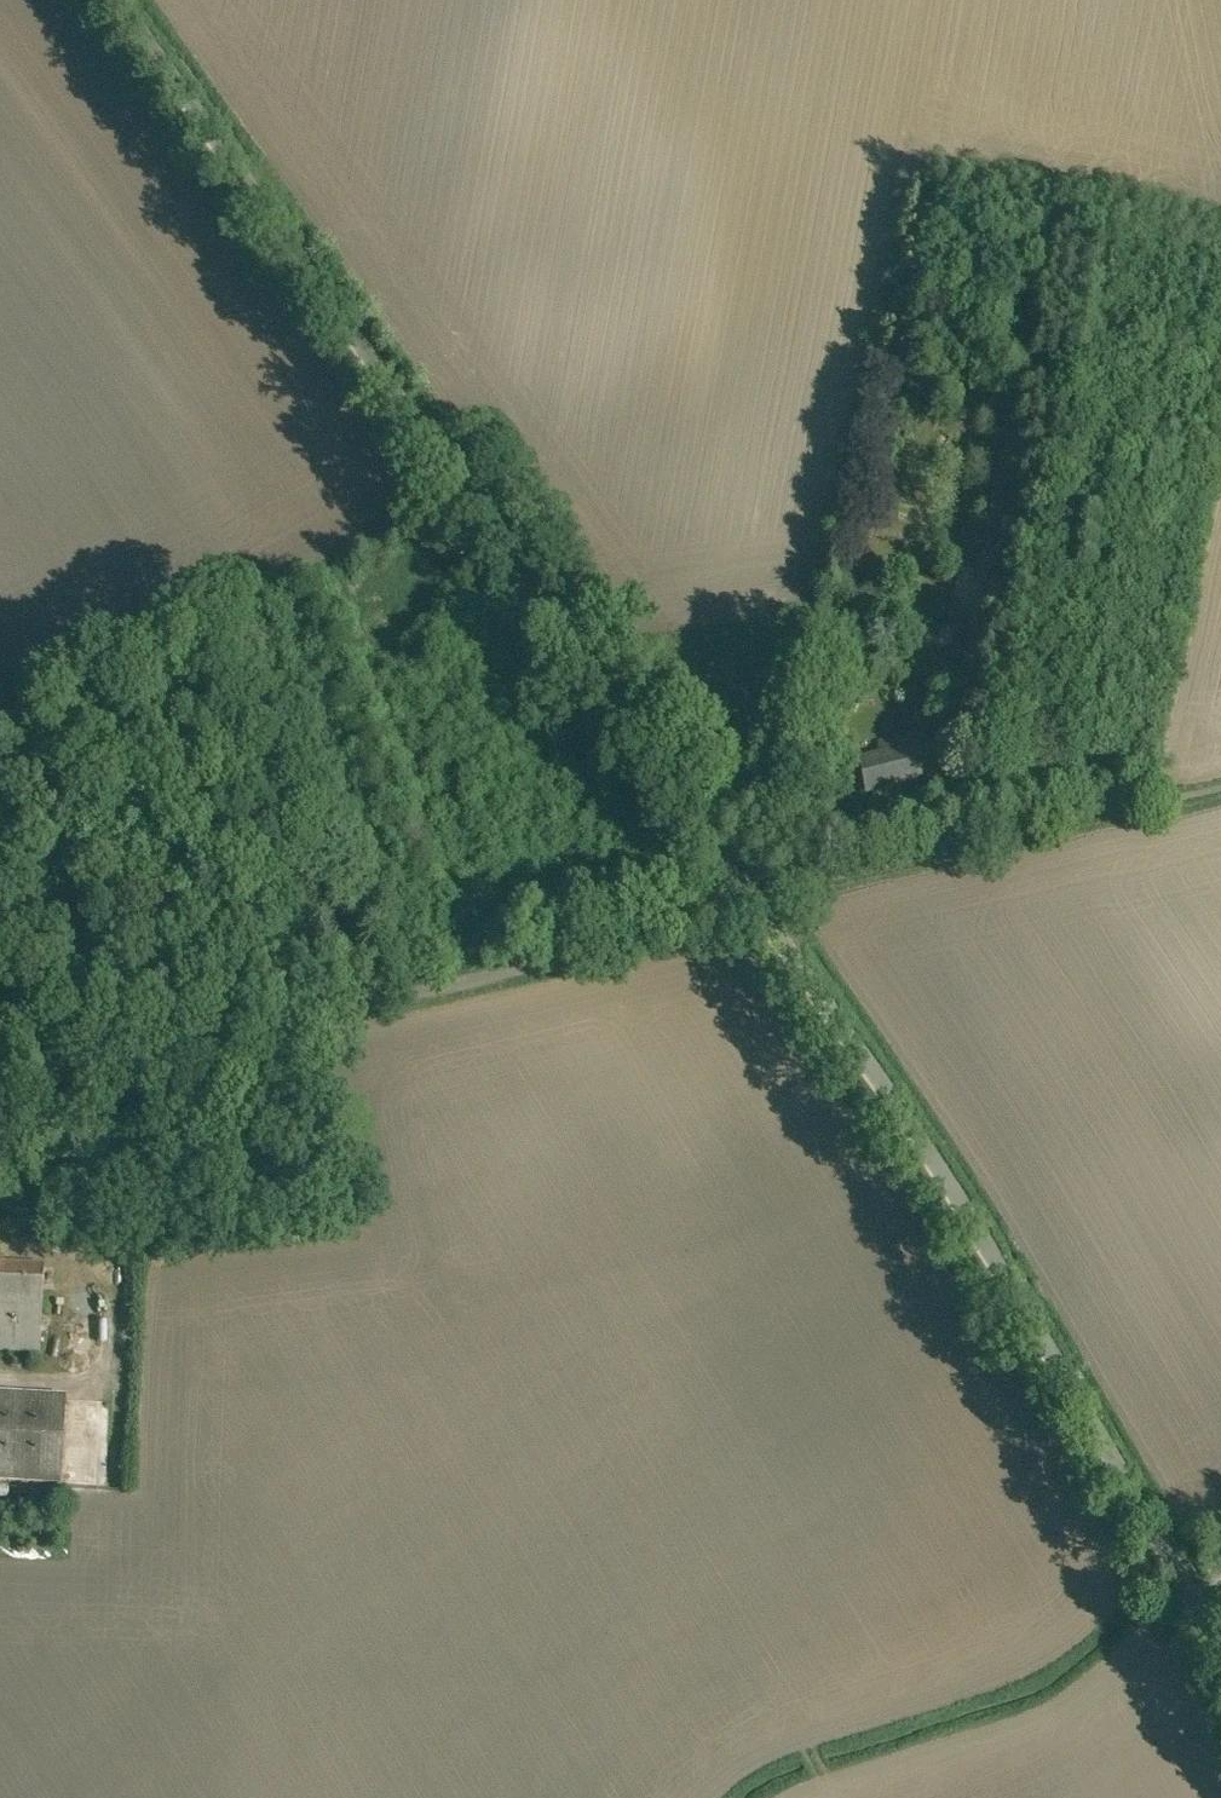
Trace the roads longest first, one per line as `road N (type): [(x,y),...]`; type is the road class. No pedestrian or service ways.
road 1 (unclassified): [(1220,1653),(1043,1348),(853,1048),(112,0)]

